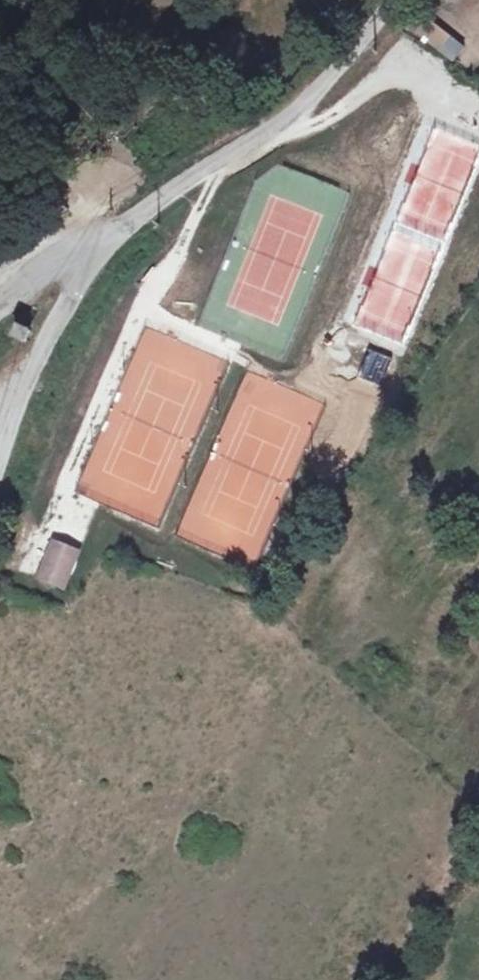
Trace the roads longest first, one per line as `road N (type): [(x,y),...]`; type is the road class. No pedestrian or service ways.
road 1 (unclassified): [(88,251),(297,113),(397,0)]
road 2 (residential): [(88,251),(0,466)]

